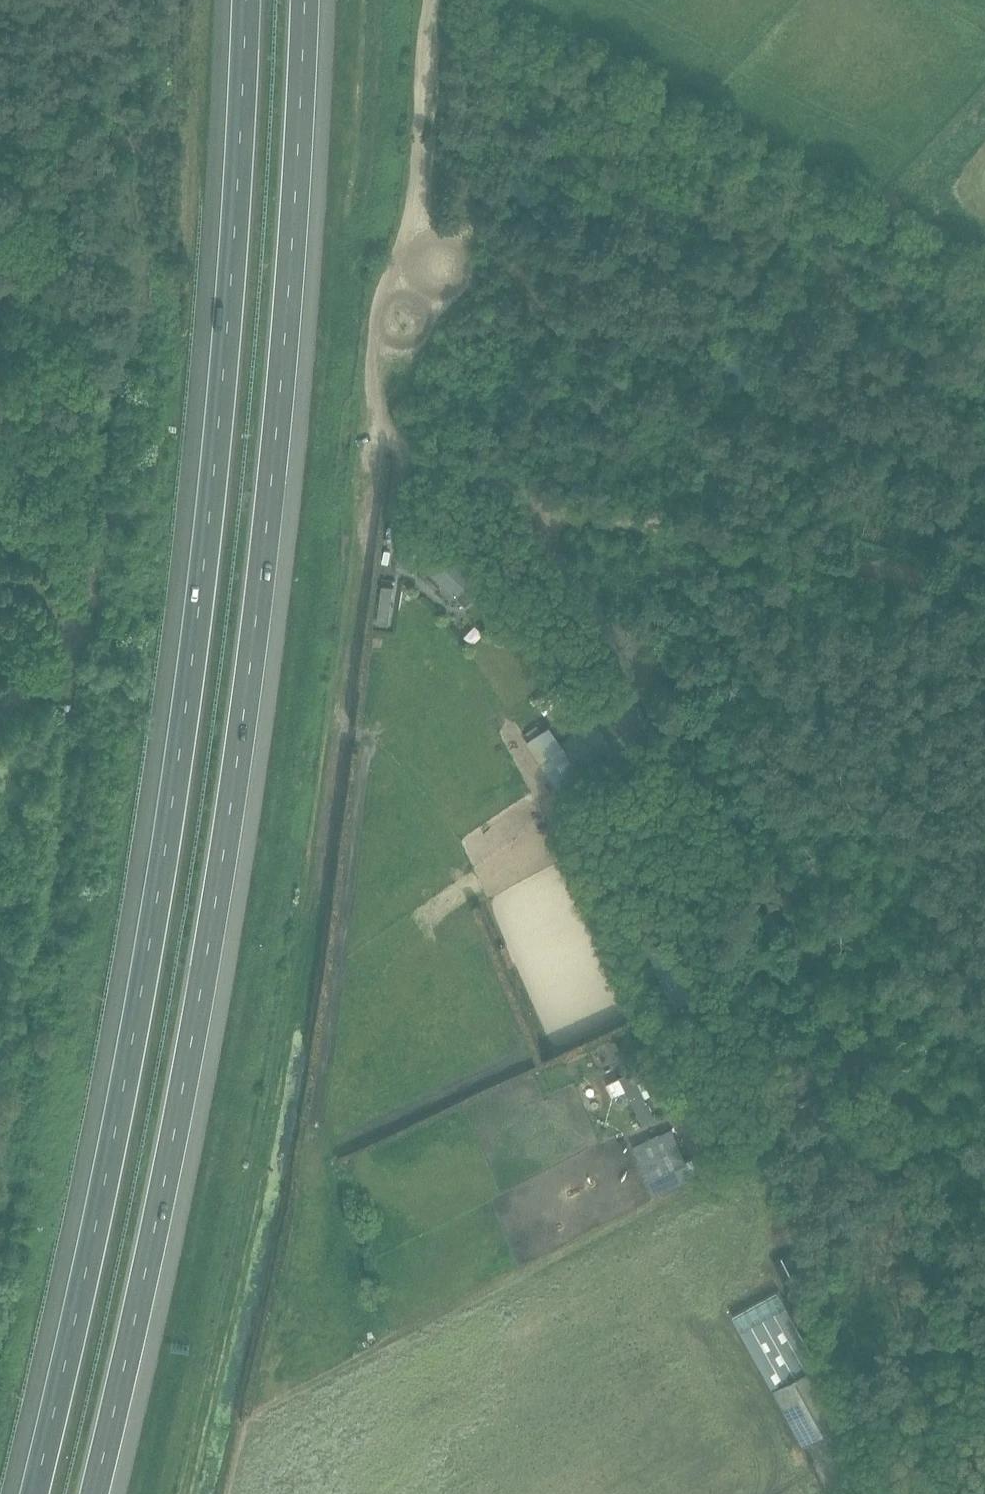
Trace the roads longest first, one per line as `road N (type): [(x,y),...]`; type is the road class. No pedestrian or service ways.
road 1 (motorway): [(92,1493),(204,978),(248,680),(278,432),(304,0)]
road 2 (motorway): [(246,0),(219,426),(190,671),(101,1202),(33,1493)]
road 3 (track): [(427,0),(381,443),(984,588)]
road 4 (track): [(0,579),(43,597),(74,631),(66,649),(0,703)]

